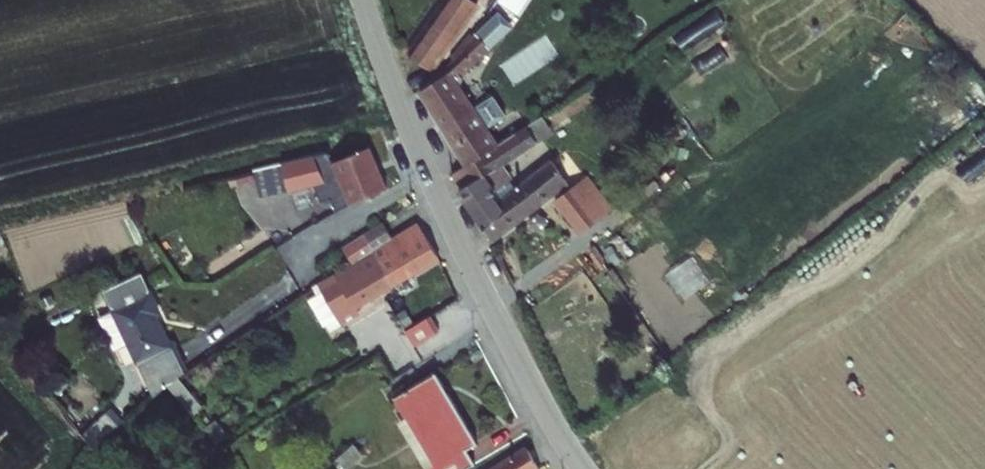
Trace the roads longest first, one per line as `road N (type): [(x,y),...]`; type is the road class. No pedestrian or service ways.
road 1 (residential): [(583,468),(528,380),(444,209),(361,0)]

